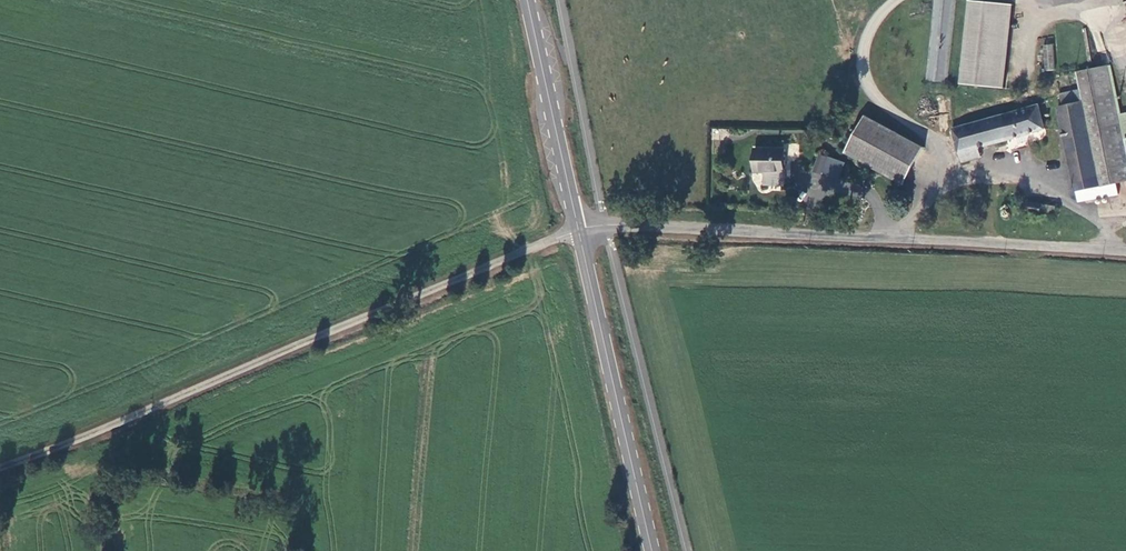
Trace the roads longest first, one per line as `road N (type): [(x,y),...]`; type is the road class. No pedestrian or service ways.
road 1 (unclassified): [(0,468),(578,227)]
road 2 (unclassified): [(1125,256),(578,227)]
road 3 (secondary): [(653,550),(578,227)]
road 4 (secondary): [(578,227),(527,0)]

